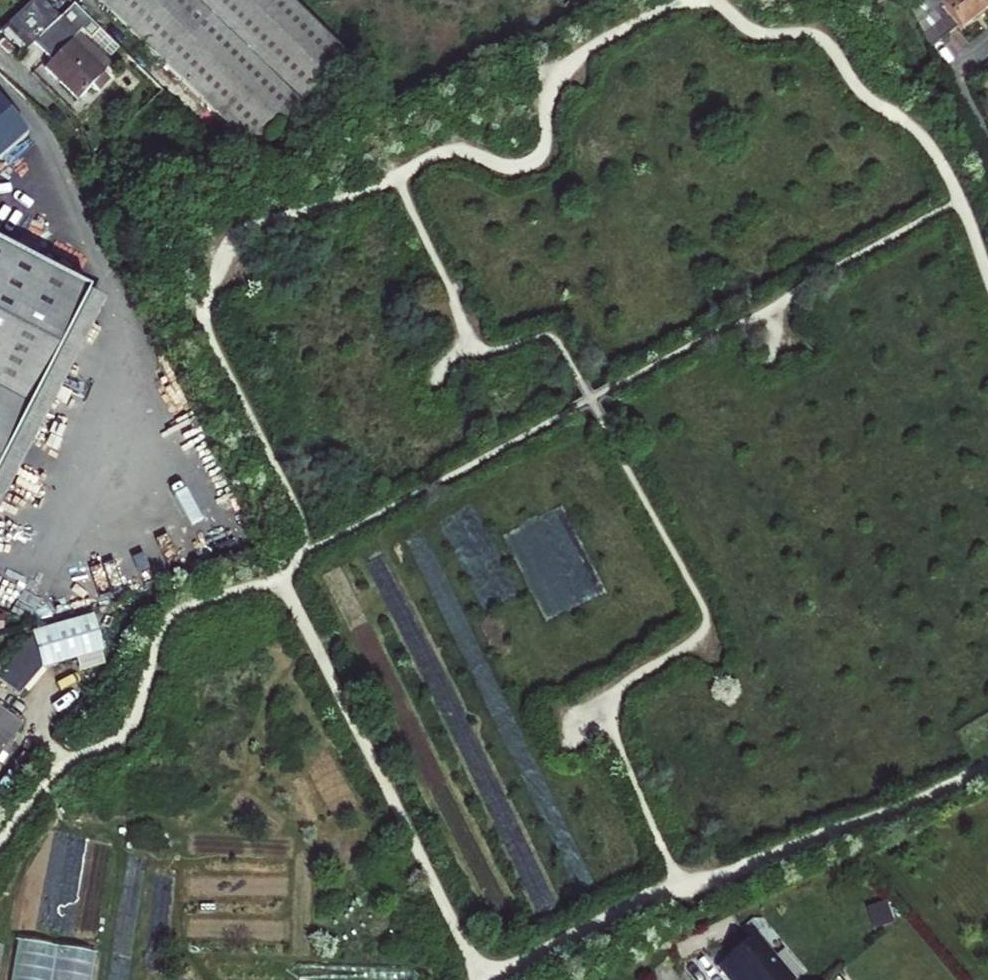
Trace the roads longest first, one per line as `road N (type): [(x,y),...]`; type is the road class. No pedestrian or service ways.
road 1 (residential): [(0,59),(58,116),(99,190)]

